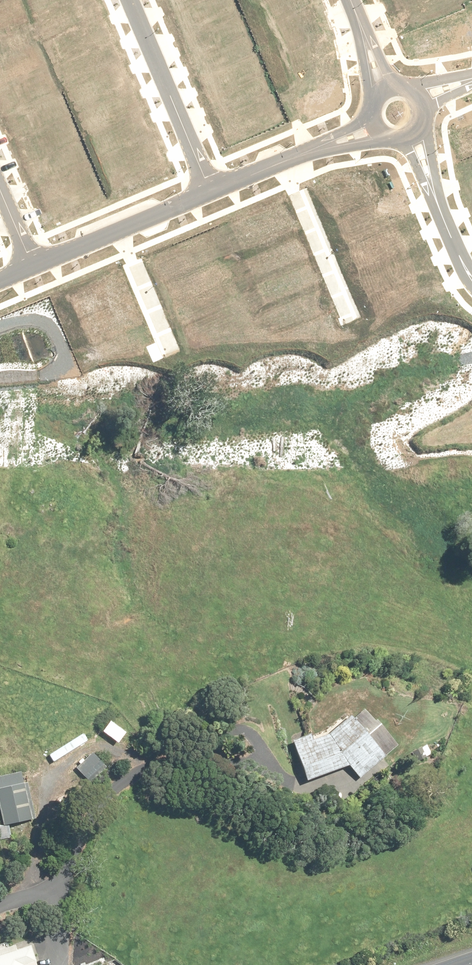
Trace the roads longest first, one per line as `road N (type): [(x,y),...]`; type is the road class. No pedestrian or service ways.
road 1 (residential): [(130,0),(210,193)]
road 2 (residential): [(283,164),(350,315)]
road 3 (residential): [(418,147),(471,281)]
road 4 (residential): [(117,232),(167,345),(156,350)]

